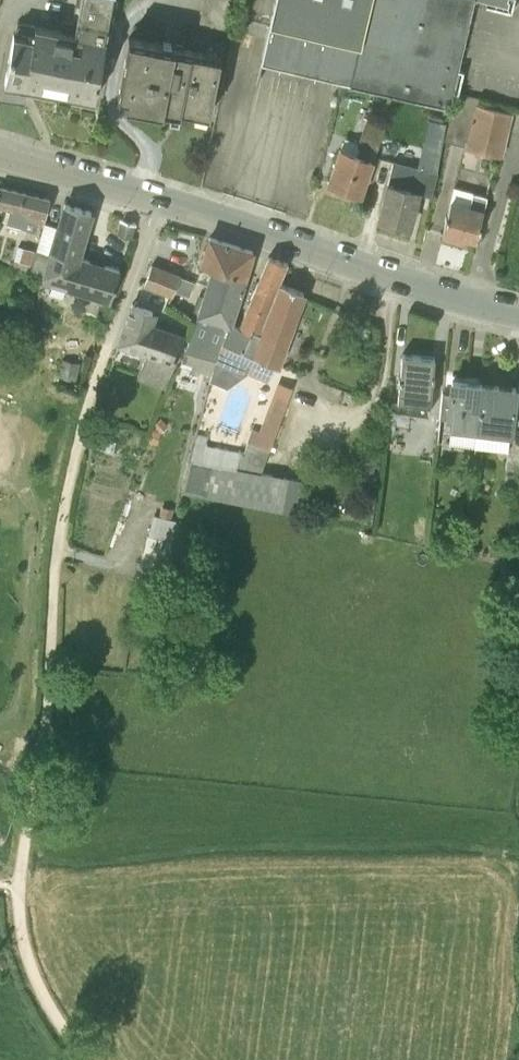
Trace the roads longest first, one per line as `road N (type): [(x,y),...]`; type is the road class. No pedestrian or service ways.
road 1 (track): [(18,888),(49,699),(59,536),(107,343)]
road 2 (tertiary): [(518,311),(157,196)]
road 3 (track): [(90,1059),(33,969),(18,888)]
road 4 (tertiary): [(157,196),(0,151)]
road 5 (unclassified): [(107,343),(157,196)]

